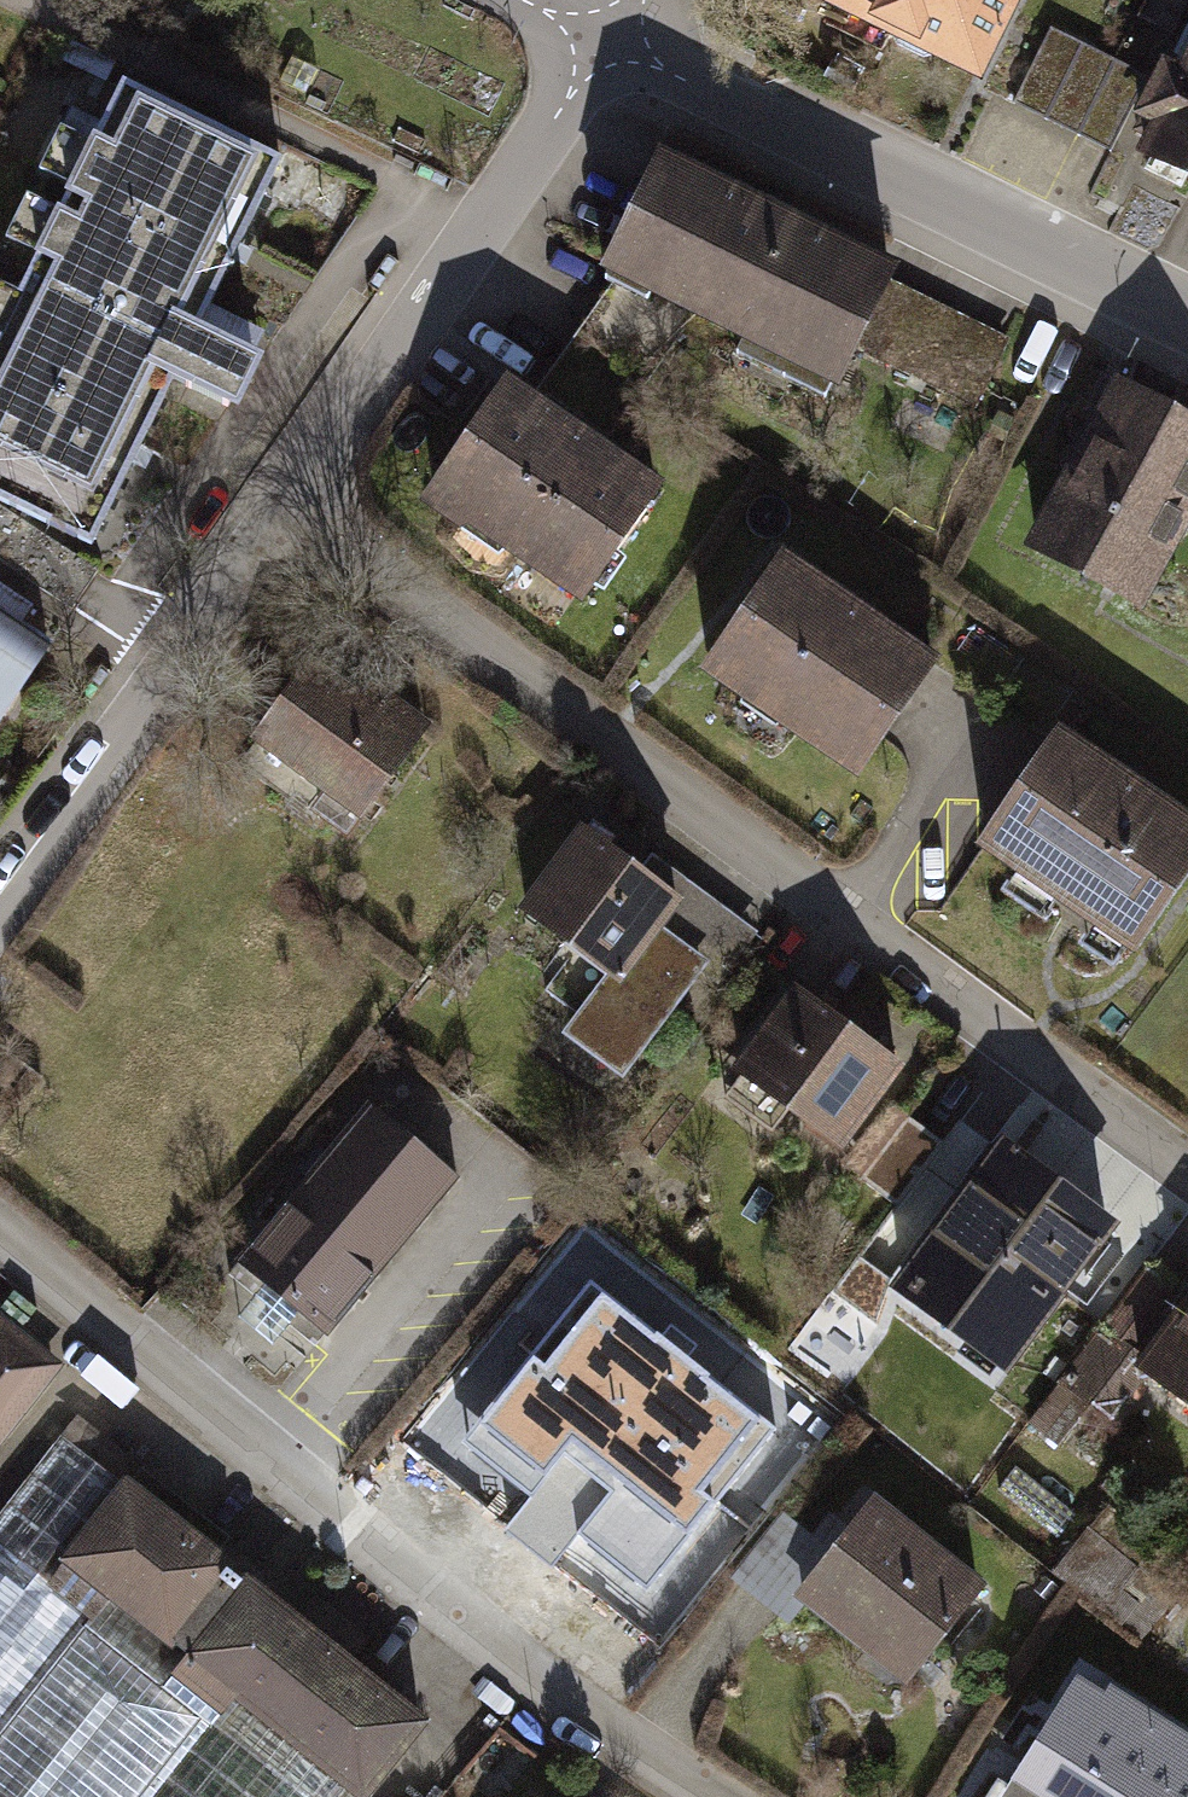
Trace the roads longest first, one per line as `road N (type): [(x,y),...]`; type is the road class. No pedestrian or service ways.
road 1 (residential): [(1187,1176),(285,509)]
road 2 (residential): [(710,1796),(420,1587),(0,1226)]
road 3 (residential): [(1187,320),(606,40)]
road 4 (residential): [(285,509),(606,40)]
road 5 (residential): [(0,902),(285,509)]

